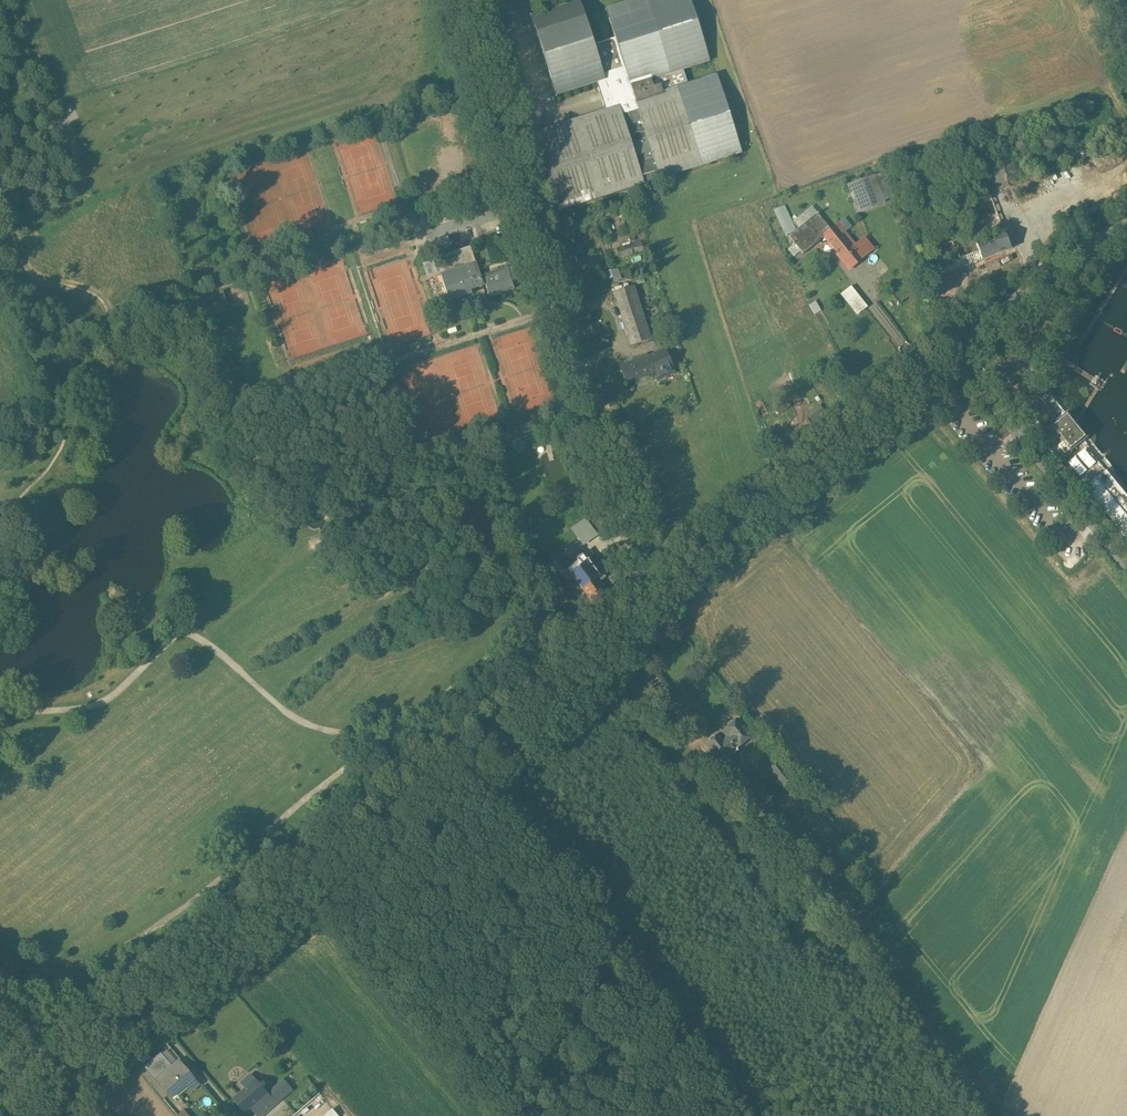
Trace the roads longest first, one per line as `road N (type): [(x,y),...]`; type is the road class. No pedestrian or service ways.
road 1 (unclassified): [(651,598),(62,1081)]
road 2 (unclassified): [(651,598),(455,0)]
road 3 (unclassified): [(909,385),(651,598)]
road 4 (unclassified): [(1126,571),(948,354)]
road 5 (unclassified): [(948,354),(1045,276),(1126,223)]

